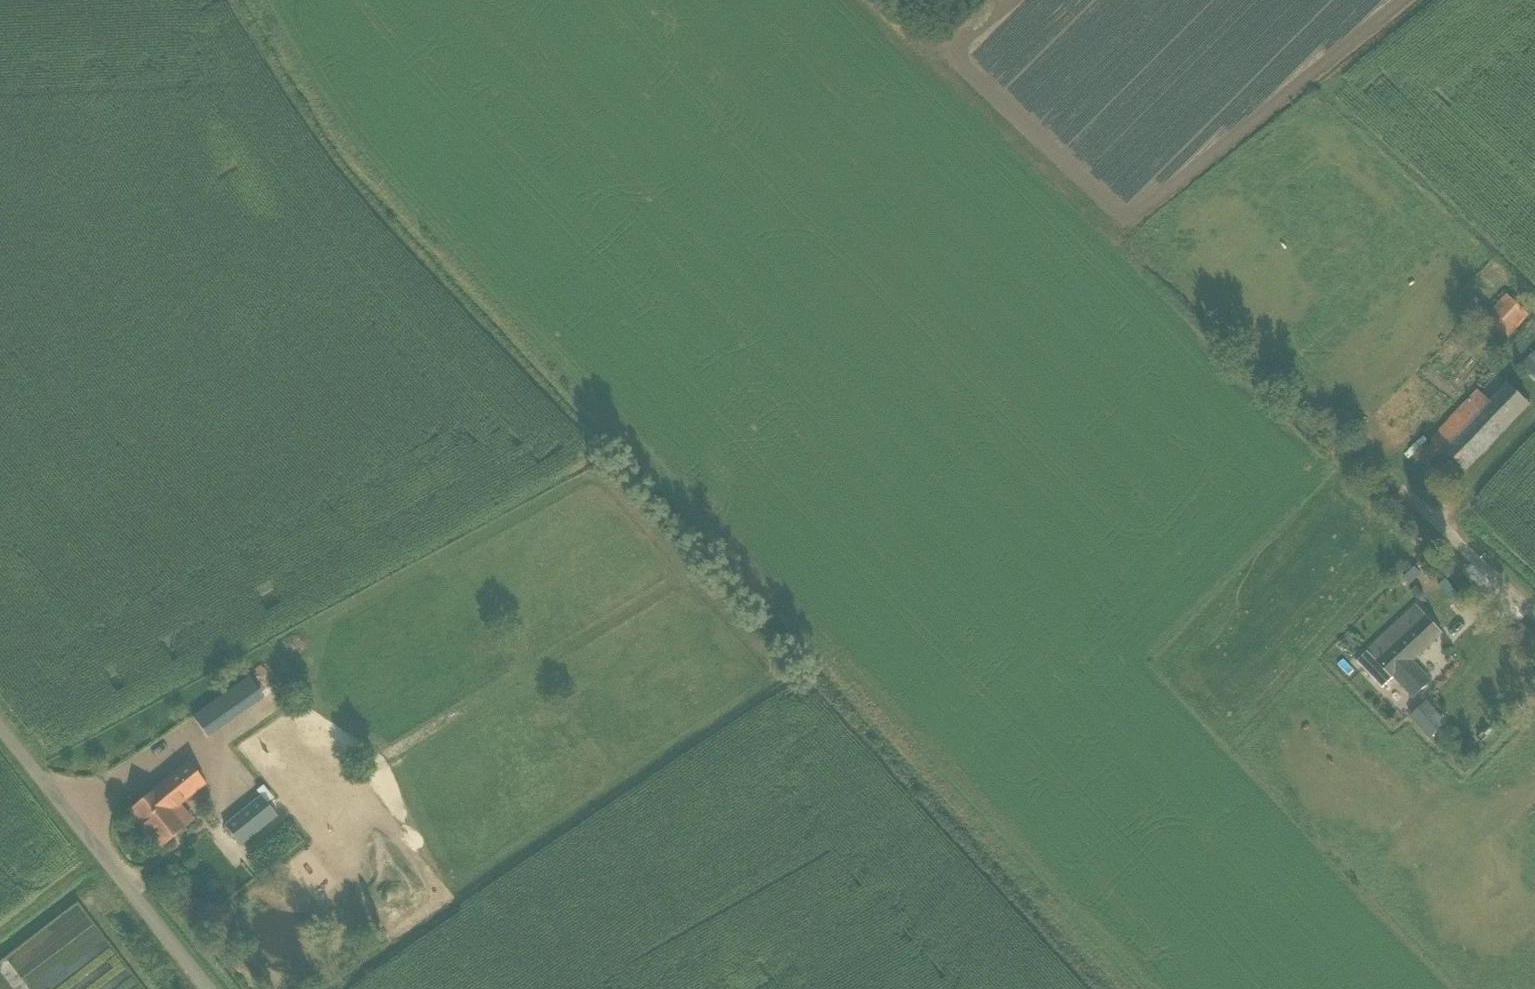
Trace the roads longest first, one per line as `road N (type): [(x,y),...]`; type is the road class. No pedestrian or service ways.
road 1 (unclassified): [(198,988),(0,738)]
road 2 (residential): [(1534,624),(1445,542)]

